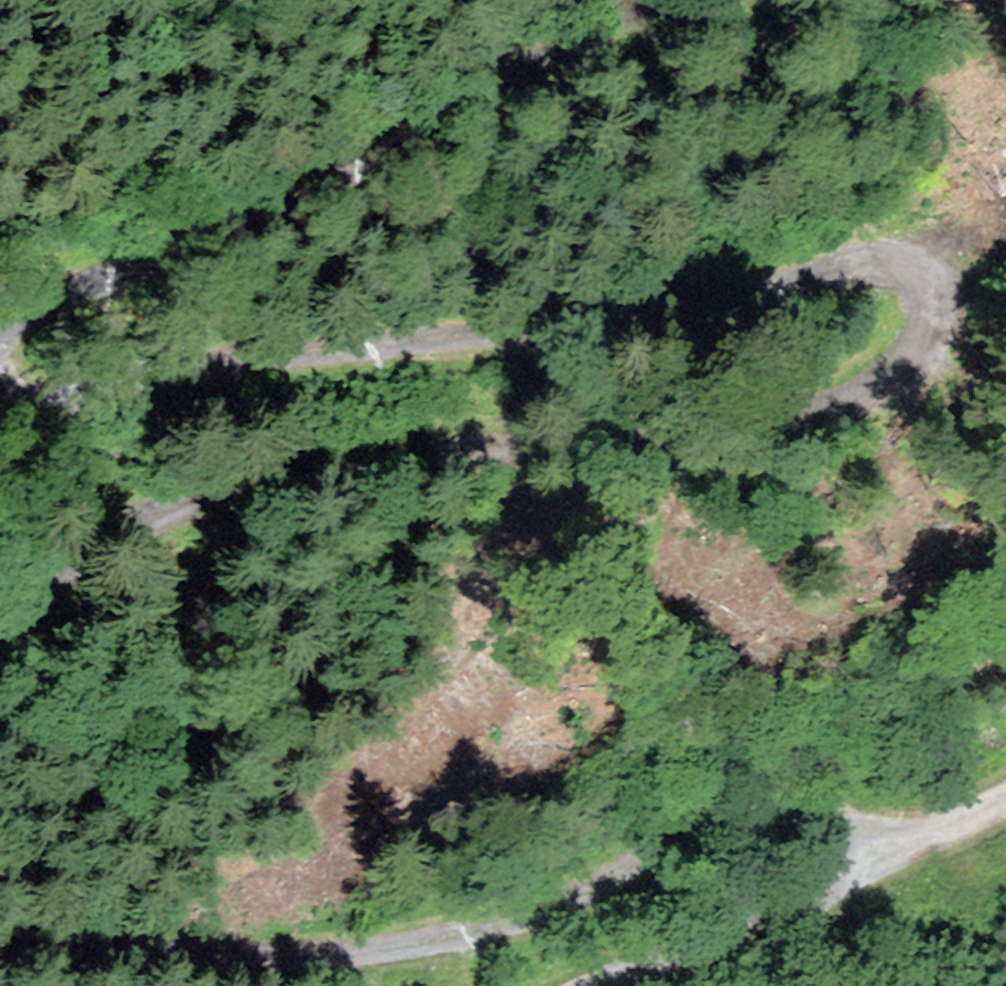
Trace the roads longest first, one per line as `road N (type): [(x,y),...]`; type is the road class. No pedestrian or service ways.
road 1 (unclassified): [(0,636),(143,531),(221,498),(332,476),(740,432),(810,414),(872,388),(912,356),(939,324),(942,297),(921,259),(899,252),(735,304),(655,319),(243,361),(0,399)]
road 2 (unclassified): [(617,985),(820,887),(836,870),(829,821),(806,804),(753,804),(520,931),(471,945),(253,962),(123,954),(0,959)]
road 3 (unclassified): [(0,326),(118,282),(432,130),(667,0)]
road 4 (track): [(838,842),(928,828),(1005,785)]

